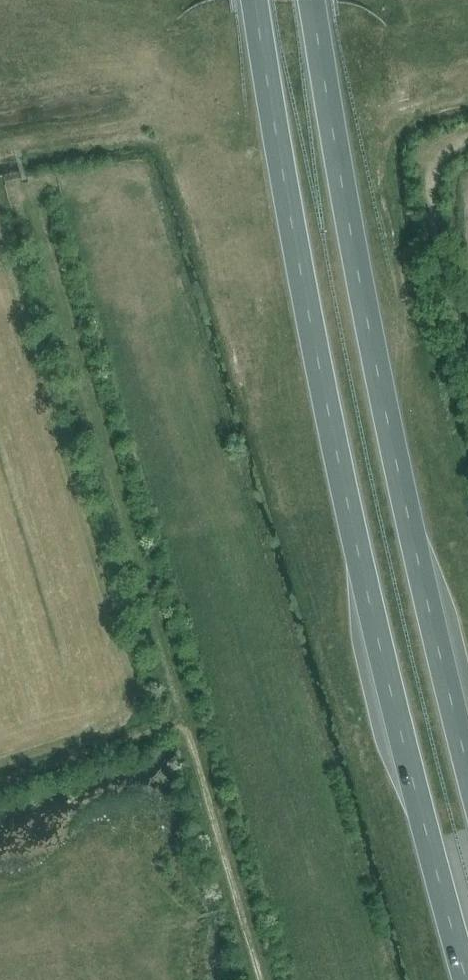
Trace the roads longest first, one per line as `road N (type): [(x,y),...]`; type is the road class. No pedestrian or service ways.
road 1 (trunk): [(253,0),(339,458),(422,821),(467,977)]
road 2 (trunk): [(467,770),(351,236),(312,0)]

